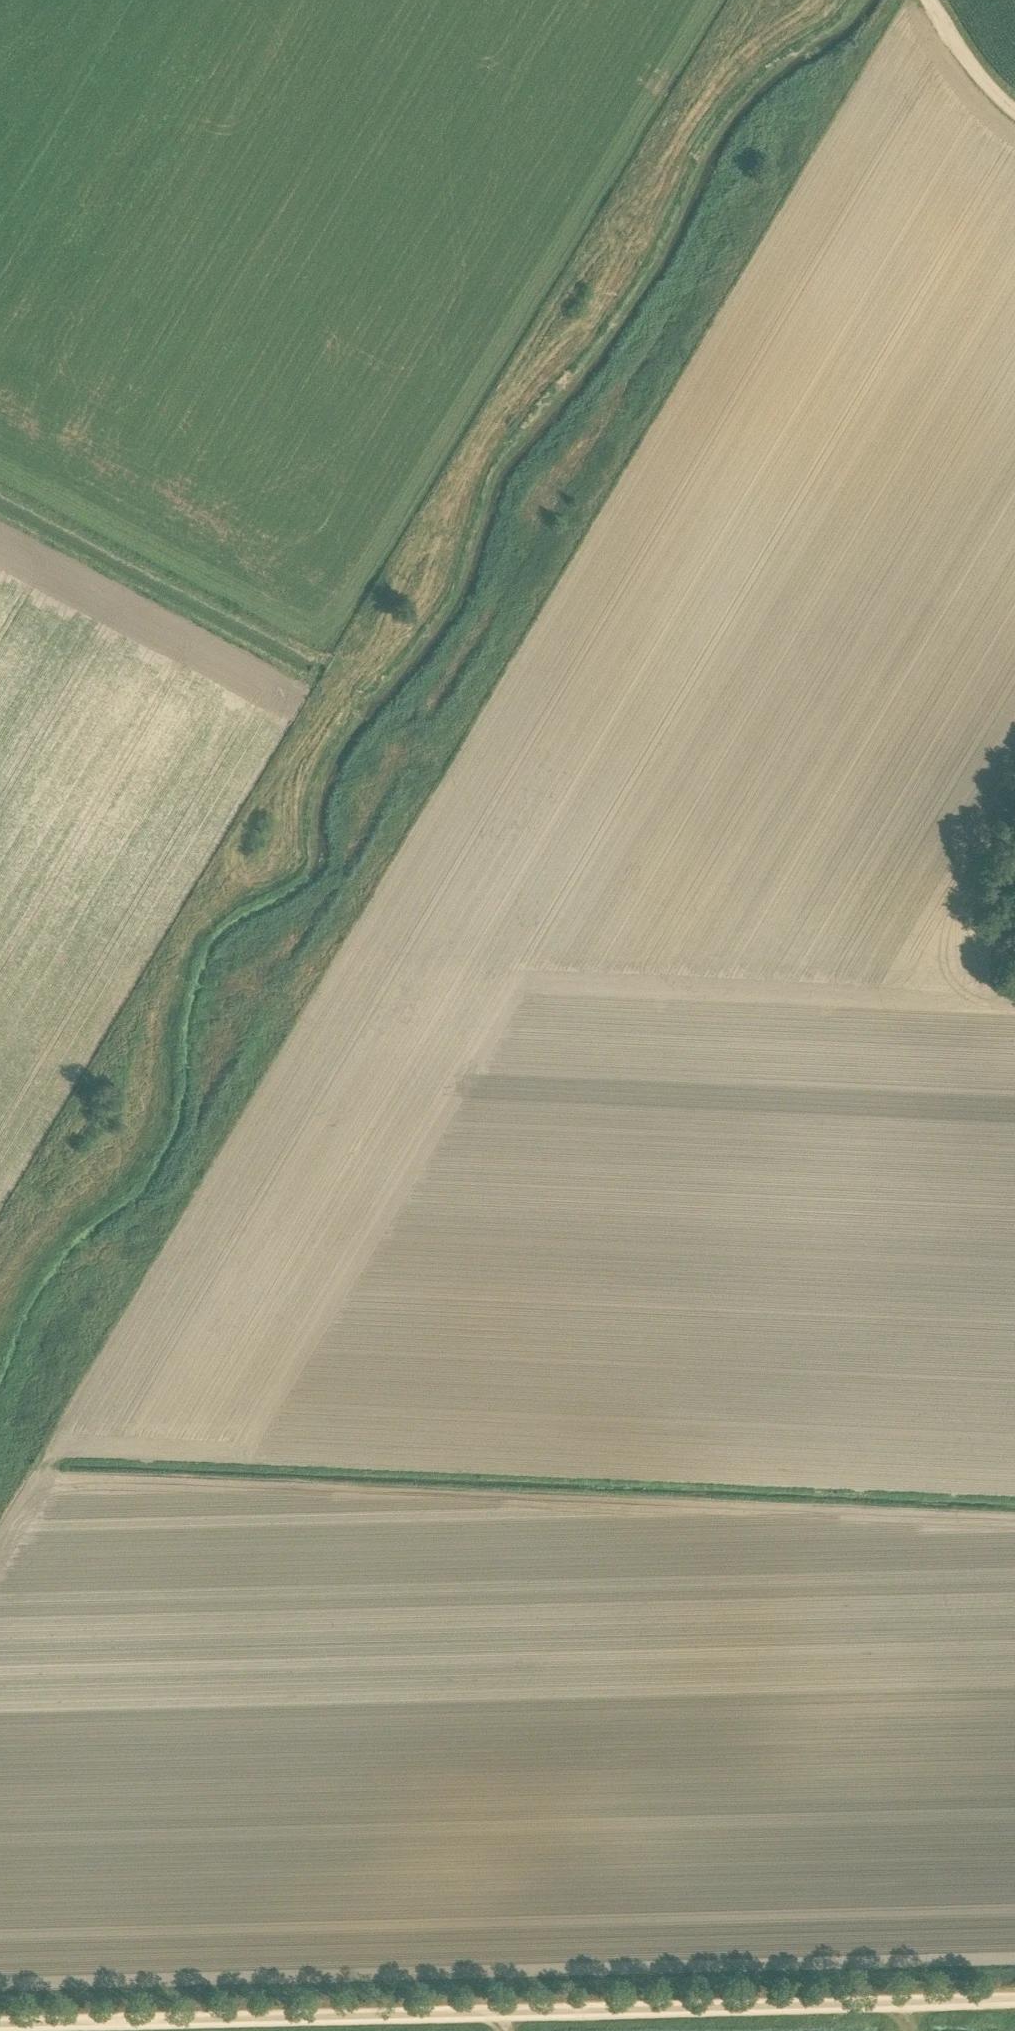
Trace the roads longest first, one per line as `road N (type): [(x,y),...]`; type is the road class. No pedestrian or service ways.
road 1 (track): [(1014,1999),(0,2026)]
road 2 (track): [(928,0),(1014,119)]

